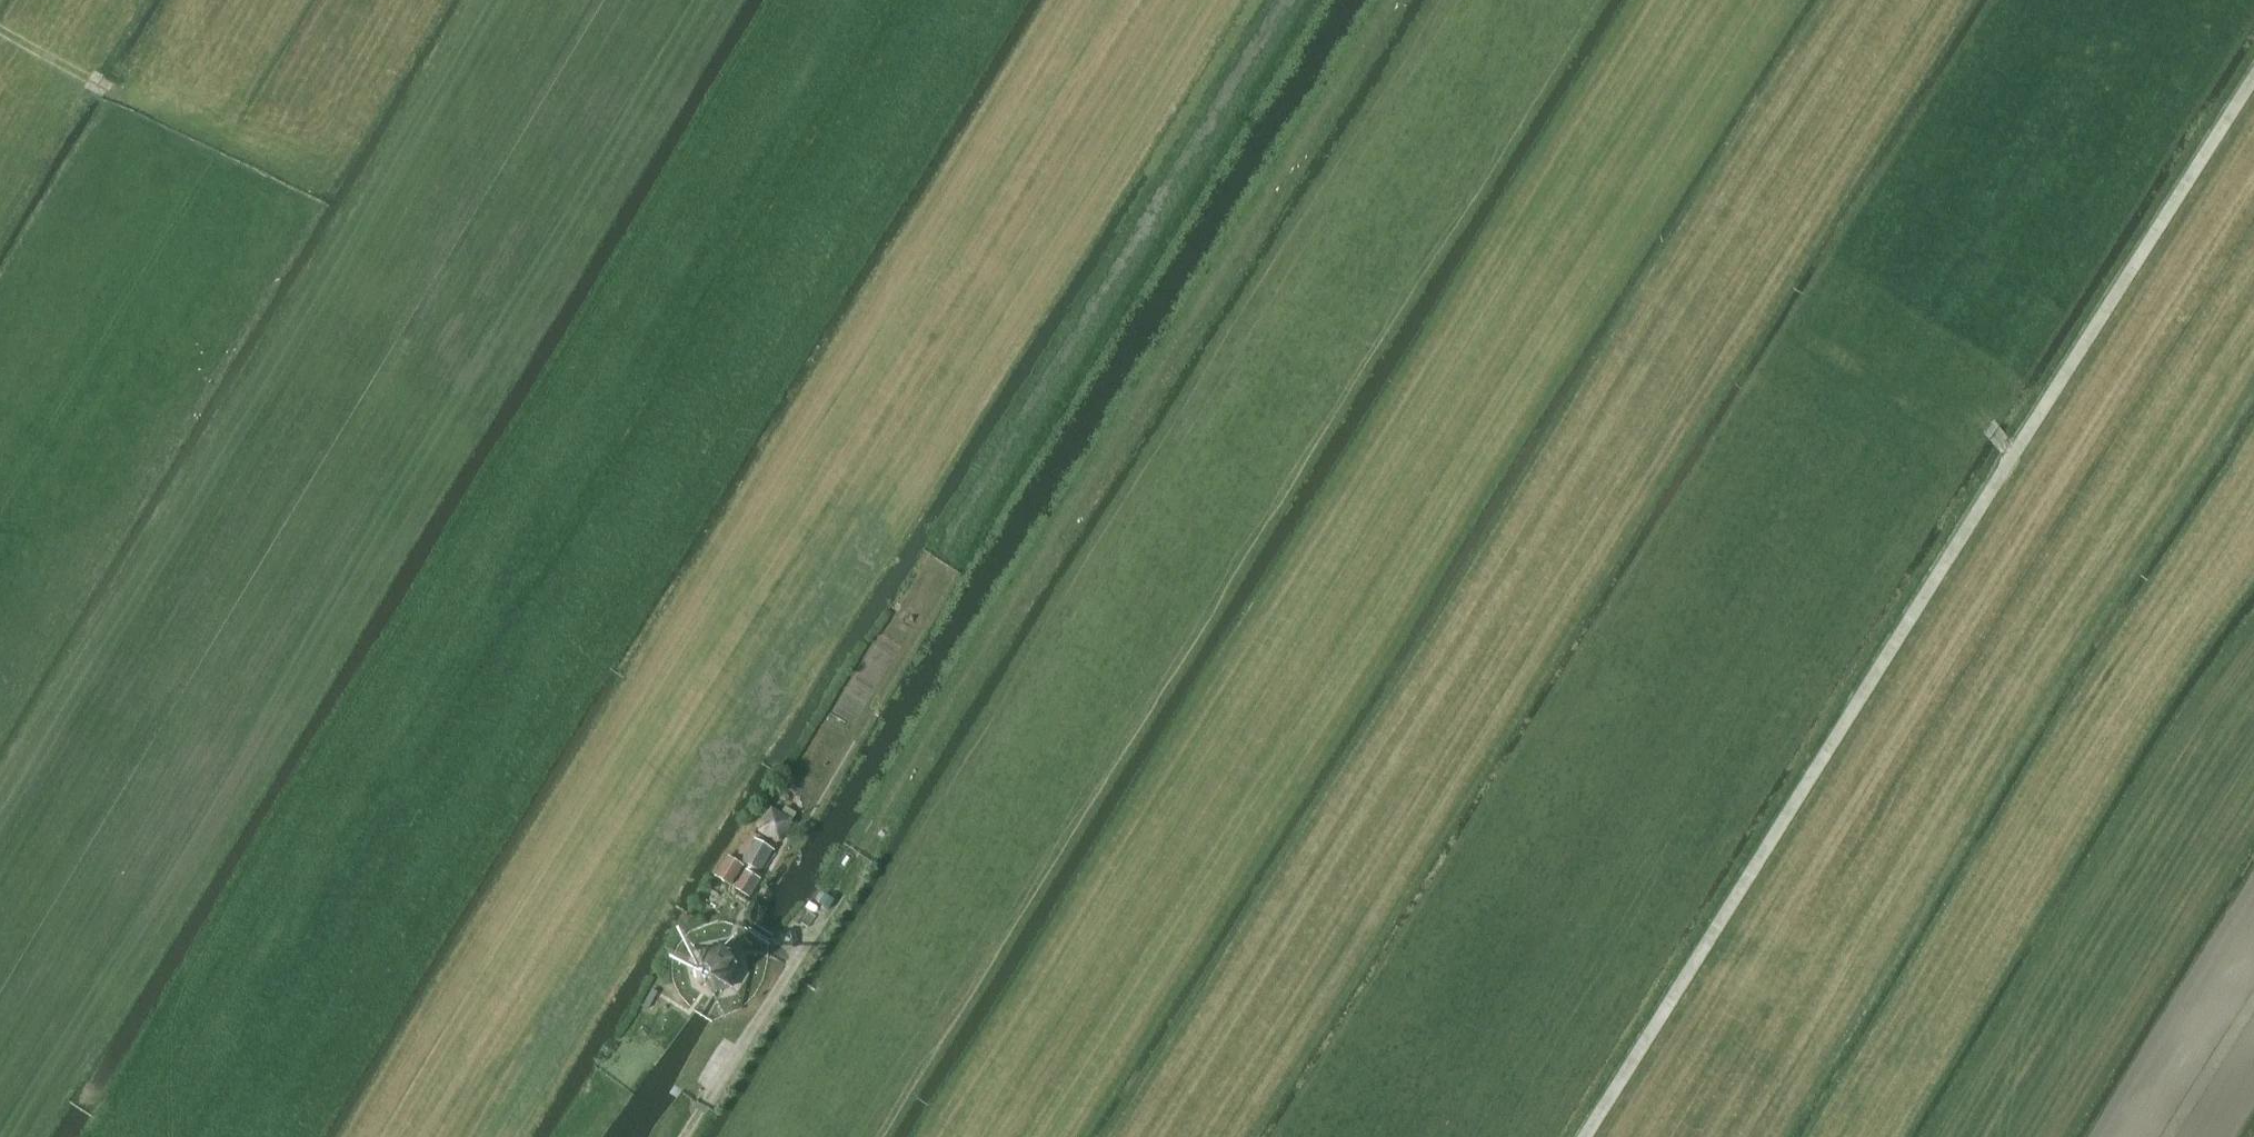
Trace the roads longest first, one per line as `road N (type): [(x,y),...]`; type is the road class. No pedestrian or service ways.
road 1 (track): [(1588,1136),(2253,87)]
road 2 (track): [(683,1136),(843,896)]
road 3 (track): [(2167,1136),(2253,999)]
road 4 (track): [(124,99),(0,28)]

